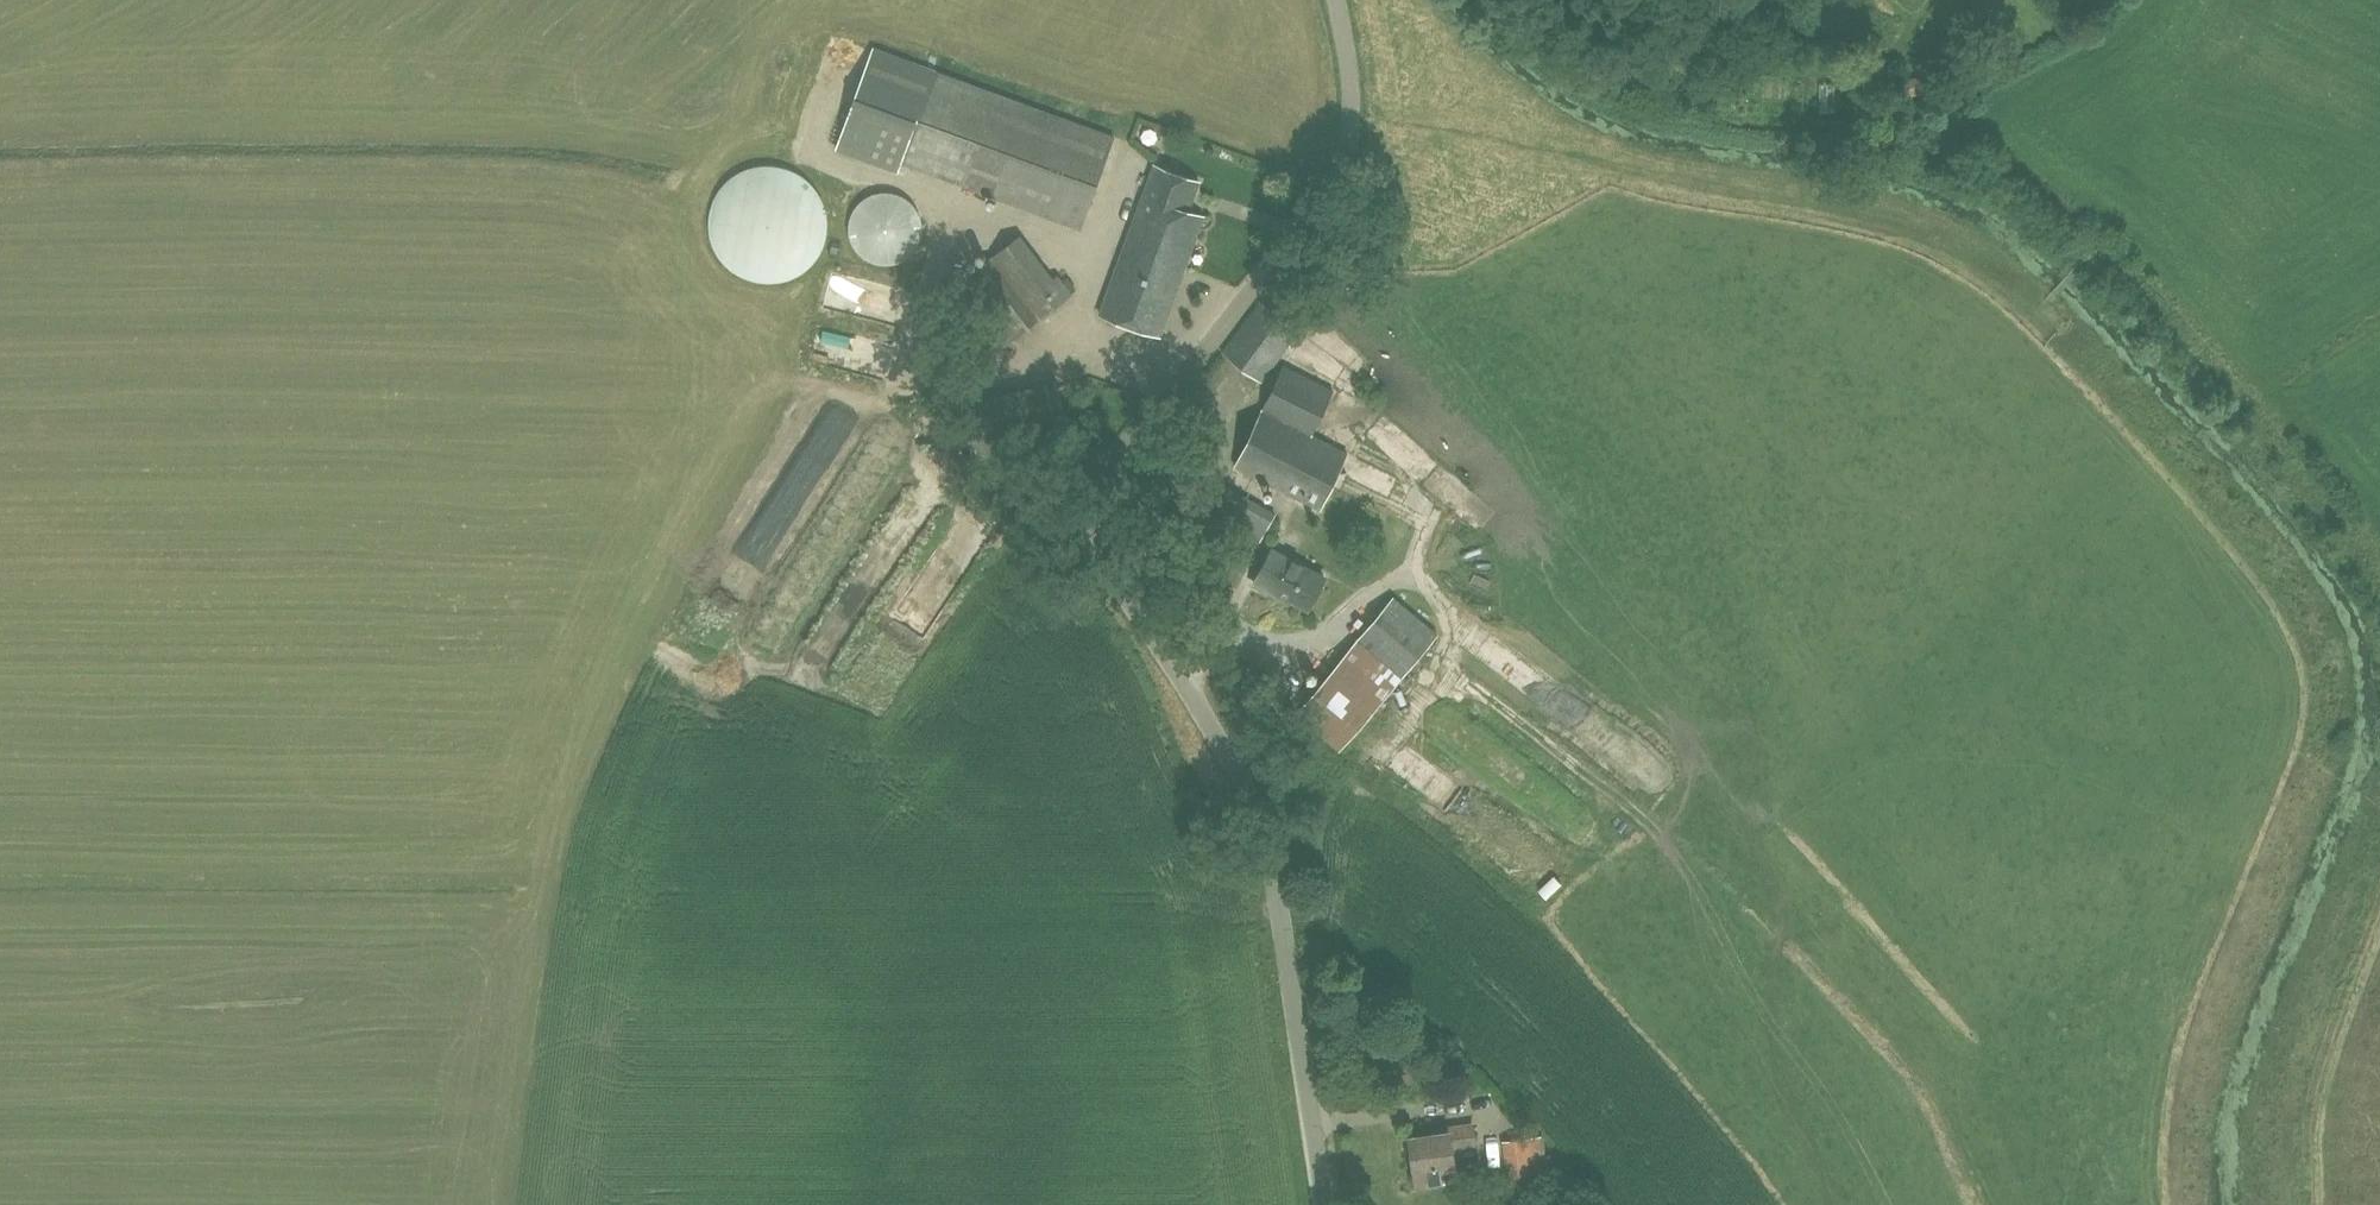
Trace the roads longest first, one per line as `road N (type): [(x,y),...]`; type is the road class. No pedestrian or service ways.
road 1 (unclassified): [(1324,1204),(1268,850),(1219,738),(1115,573),(1100,513),(1110,476),(1129,448),(1341,170),(1353,121),(1336,0)]

